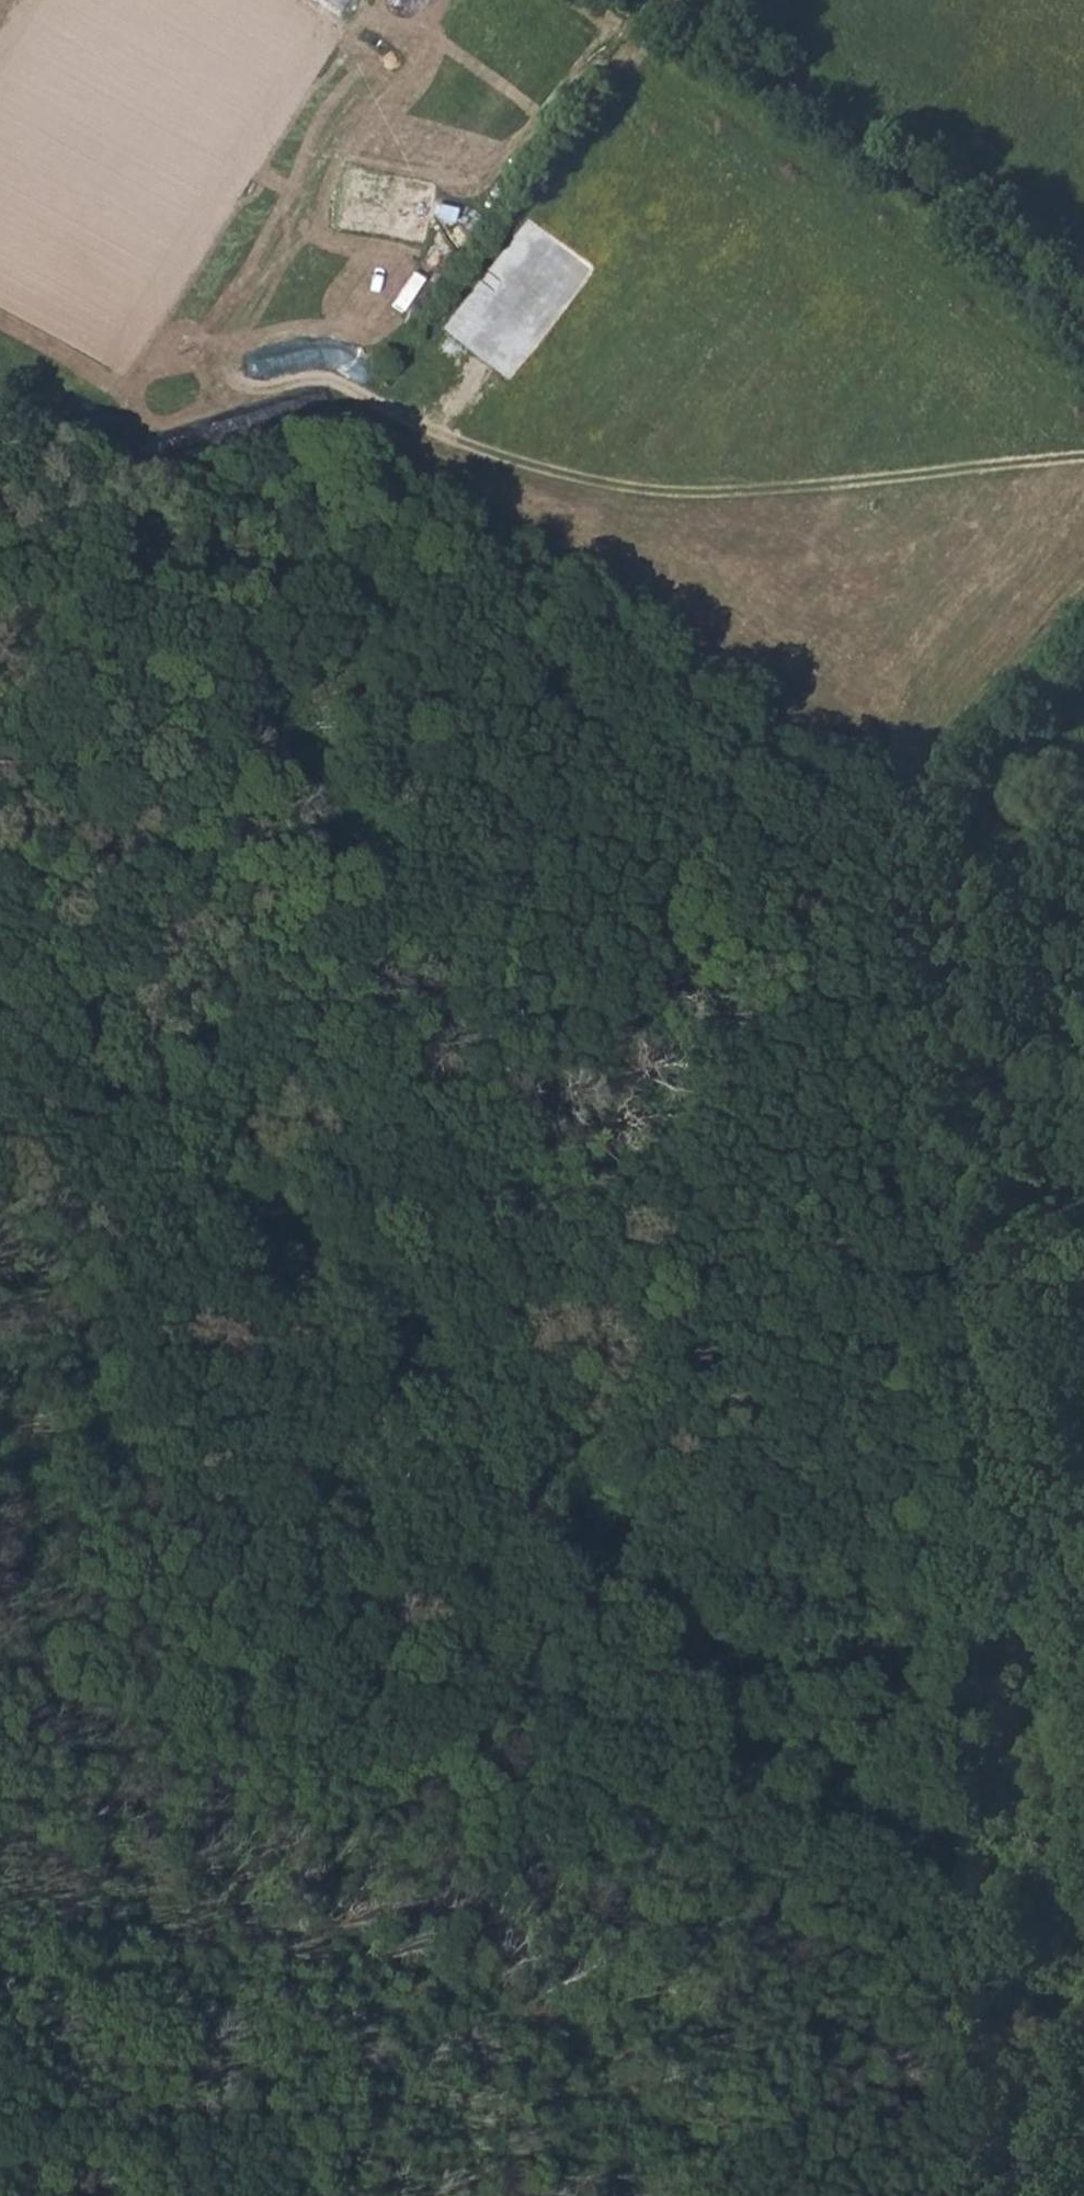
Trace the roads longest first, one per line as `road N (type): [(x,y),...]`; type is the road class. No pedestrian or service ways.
road 1 (track): [(675,0),(998,238),(1083,323)]

